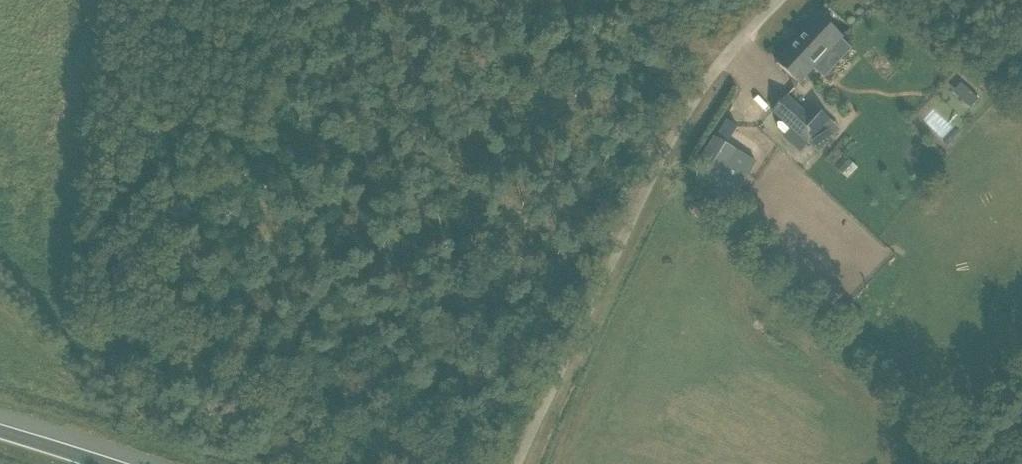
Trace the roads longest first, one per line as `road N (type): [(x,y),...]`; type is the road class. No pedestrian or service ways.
road 1 (unclassified): [(529,463),(665,171),(706,100),(793,0)]
road 2 (track): [(559,0),(704,38),(741,58)]

